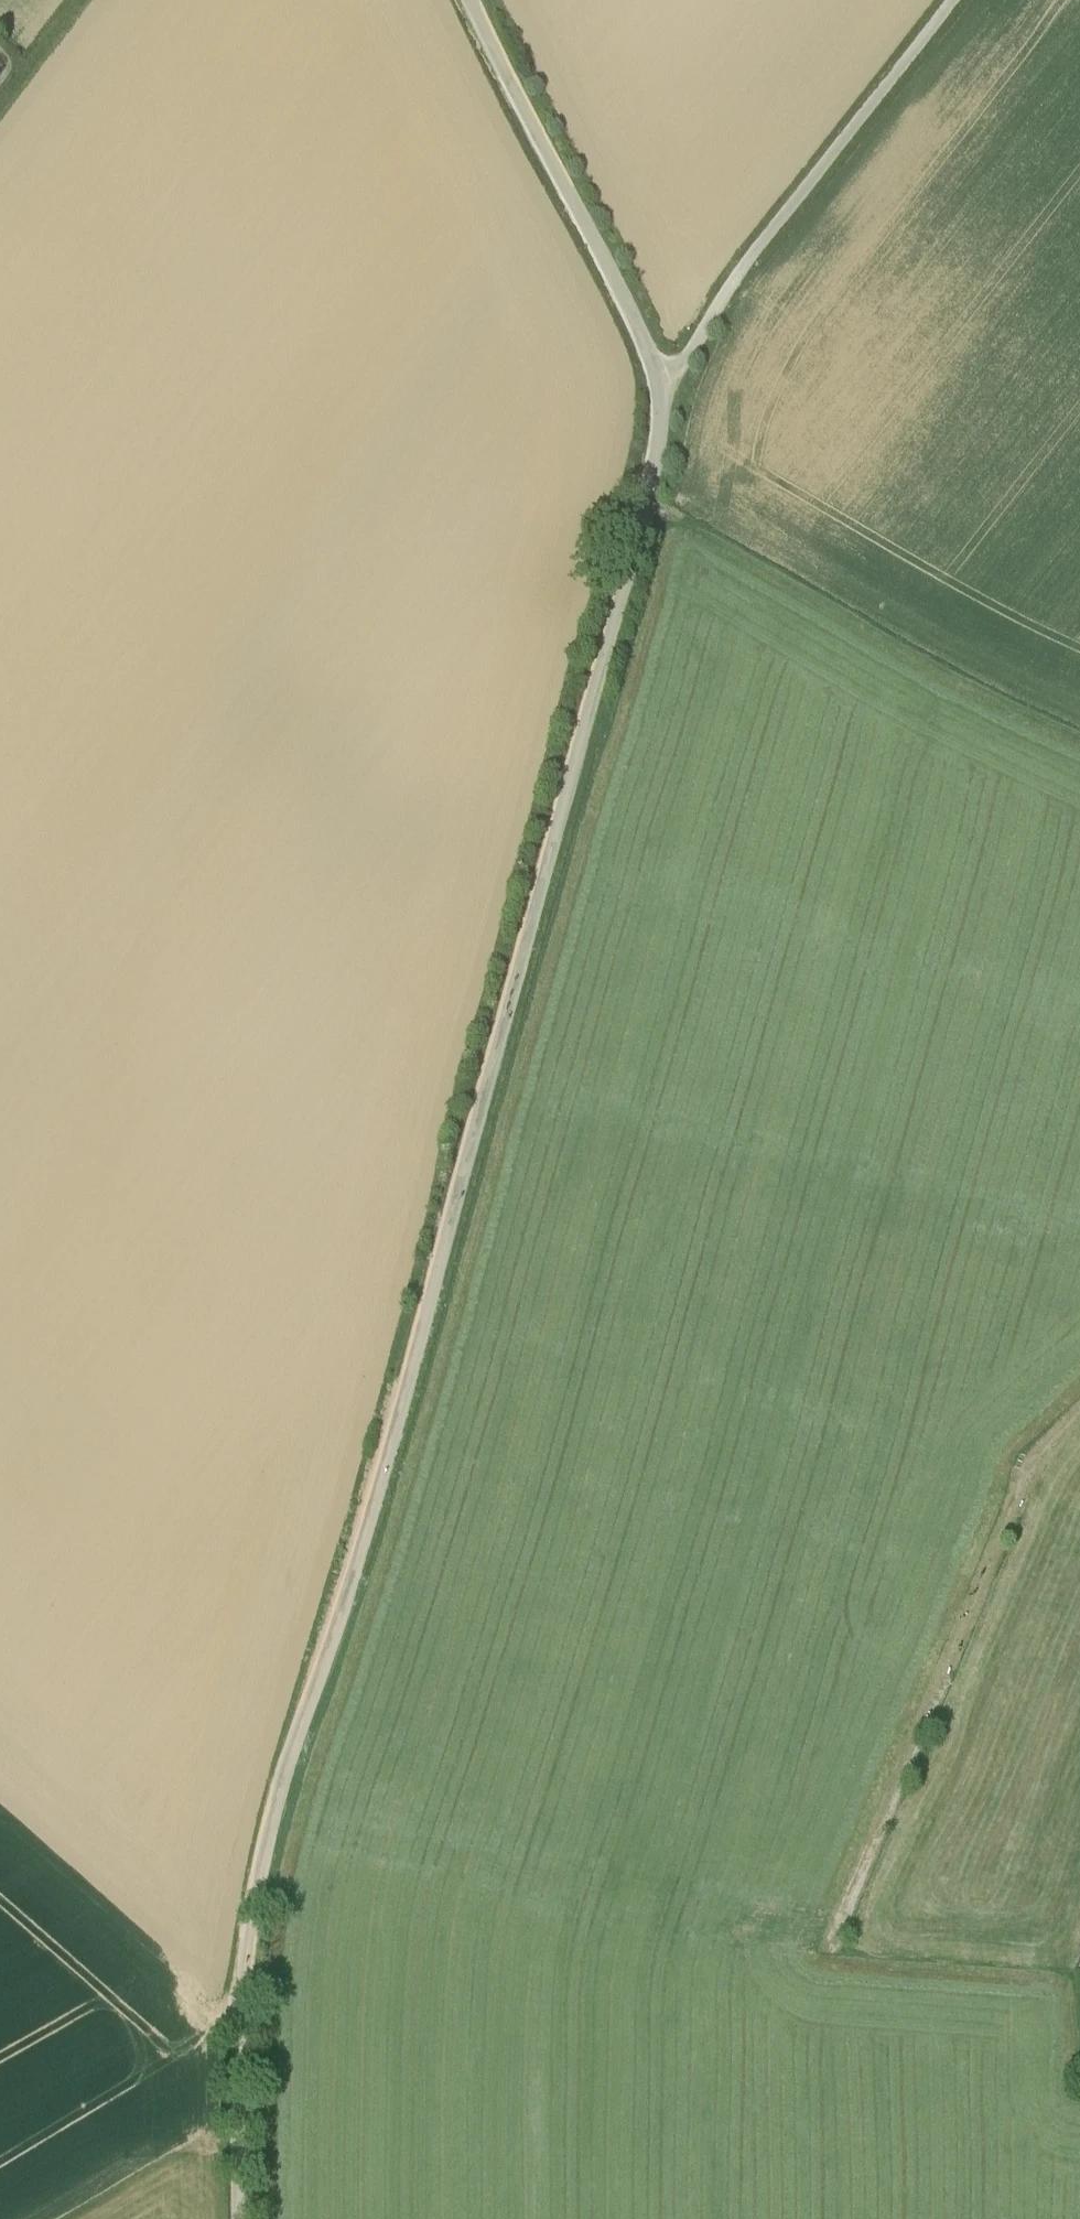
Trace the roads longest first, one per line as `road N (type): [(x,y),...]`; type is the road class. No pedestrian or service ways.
road 1 (unclassified): [(240,2218),(241,2010),(278,1792),(405,1393),(647,494),(662,386)]
road 2 (unclassified): [(952,0),(744,266),(662,386)]
road 3 (unclassified): [(662,386),(472,0)]

